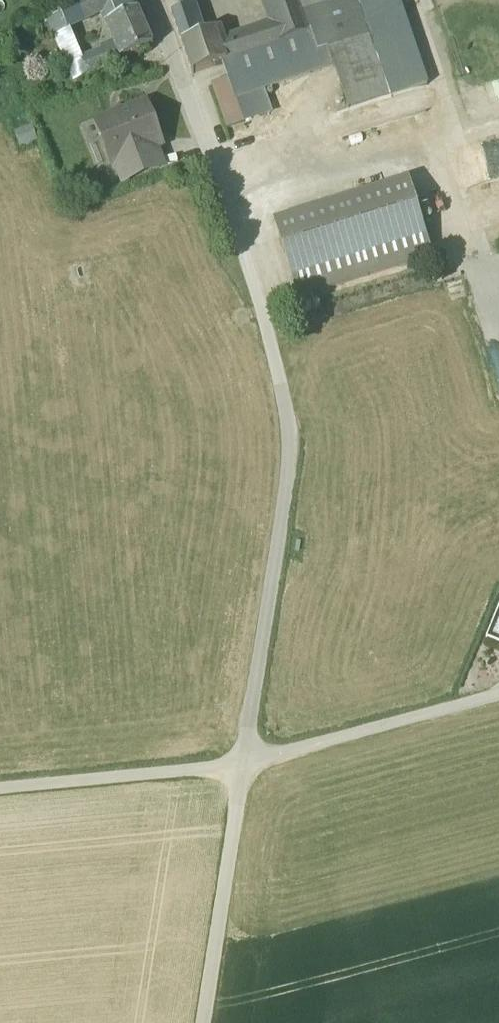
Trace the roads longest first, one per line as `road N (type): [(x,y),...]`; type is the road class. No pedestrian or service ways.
road 1 (track): [(214,156),(290,419),(290,475),(201,1022)]
road 2 (track): [(0,789),(241,765),(498,695)]
road 3 (residential): [(153,0),(214,156)]

